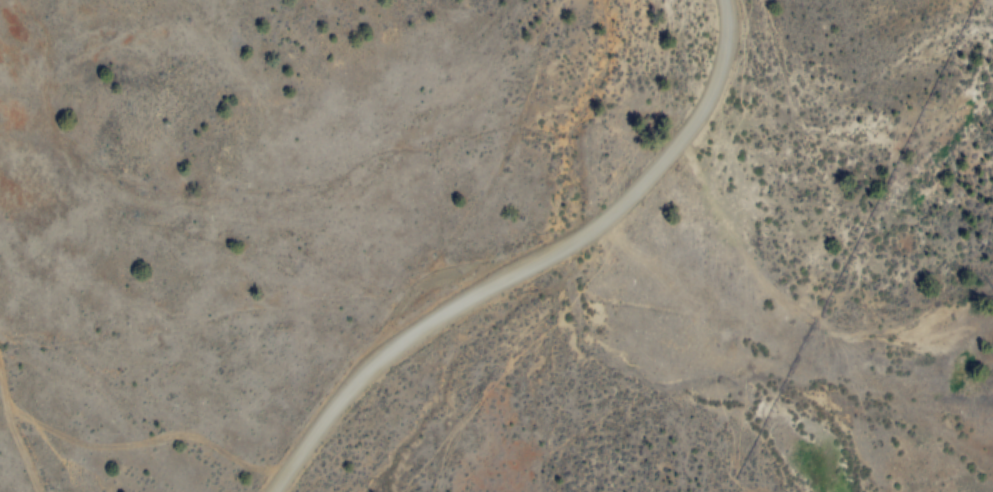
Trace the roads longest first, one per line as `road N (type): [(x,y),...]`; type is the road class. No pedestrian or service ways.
road 1 (residential): [(273,491),(377,360),(438,313),(584,235),(681,140),(713,92),(729,41),(727,0)]
road 2 (track): [(37,491),(0,372)]

